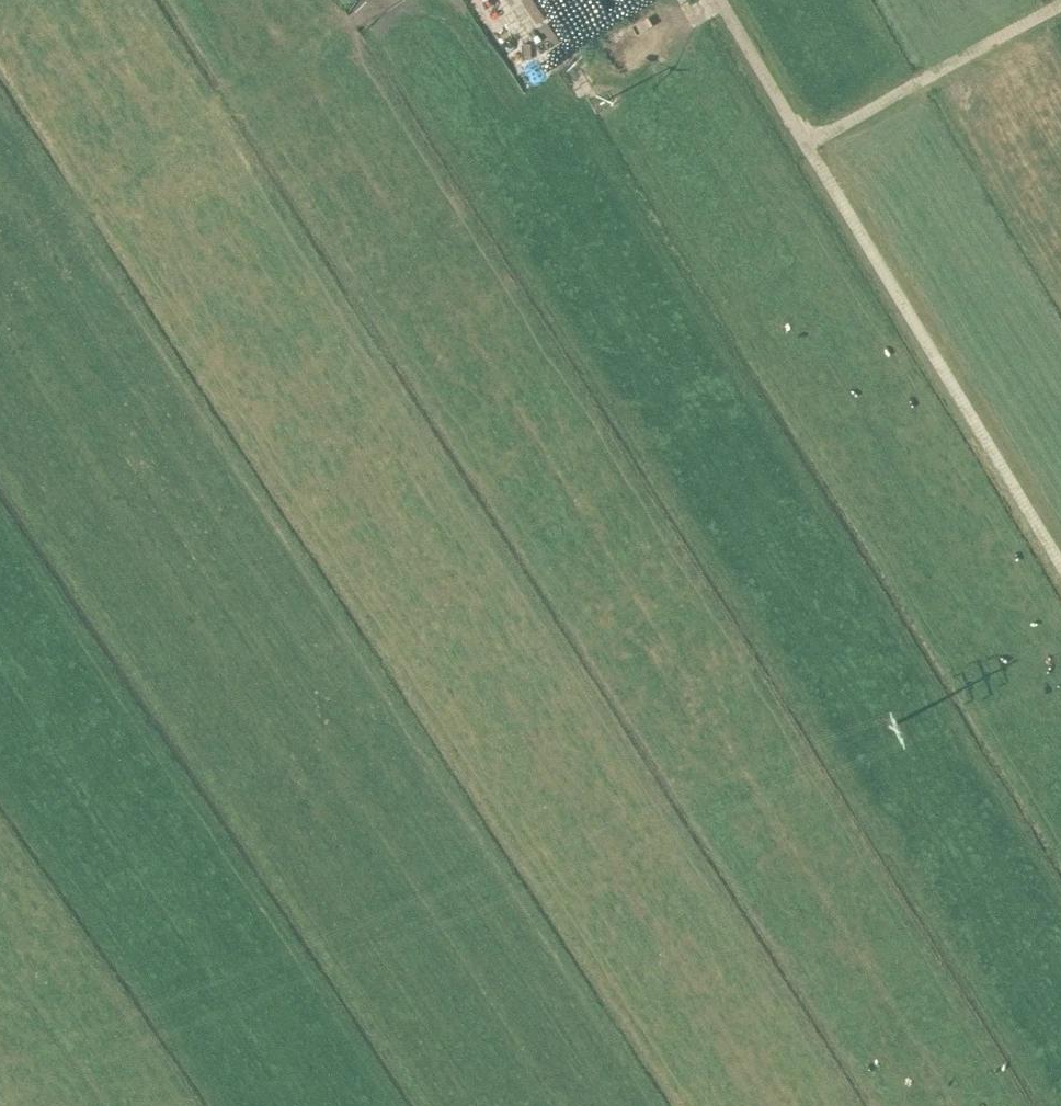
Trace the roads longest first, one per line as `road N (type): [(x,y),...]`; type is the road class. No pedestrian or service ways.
road 1 (track): [(1060,566),(720,0)]
road 2 (track): [(1060,7),(805,146)]

